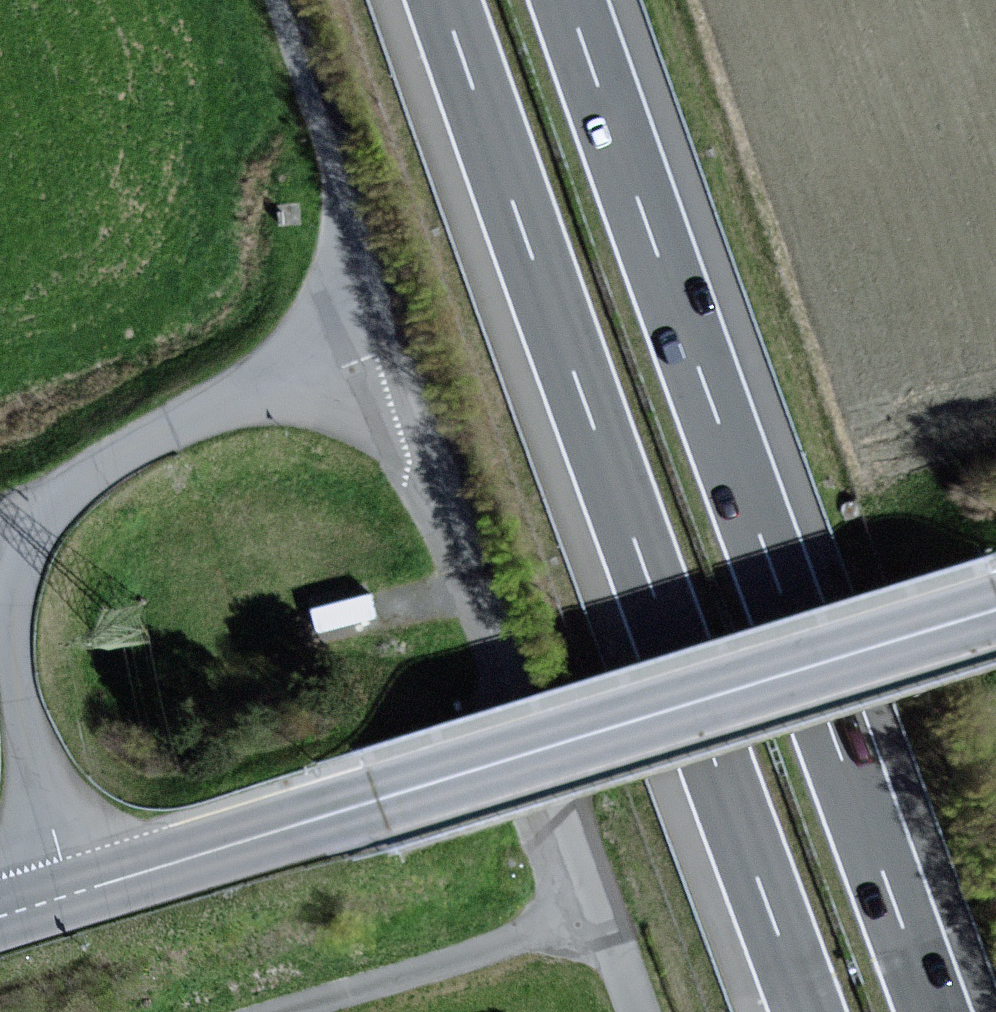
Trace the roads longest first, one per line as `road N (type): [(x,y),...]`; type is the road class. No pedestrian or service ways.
road 1 (motorway): [(935,1011),(570,0)]
road 2 (motorway): [(443,0),(806,1011)]
road 3 (tertiary): [(64,899),(995,612)]
road 4 (tertiary): [(64,899),(23,727),(14,644),(14,580),(30,536),(61,502),(133,449),(391,346)]
road 5 (unclassified): [(598,912),(391,346)]
road 6 (unclassified): [(391,346),(279,0)]
road 7 (unclassified): [(598,912),(279,1011)]

